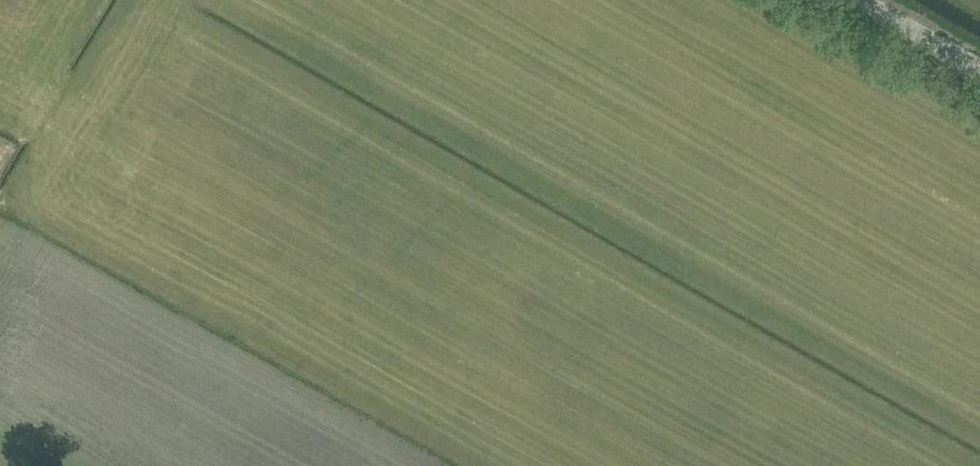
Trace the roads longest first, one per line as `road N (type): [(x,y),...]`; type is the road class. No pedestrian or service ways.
road 1 (unclassified): [(979,68),(861,0)]

